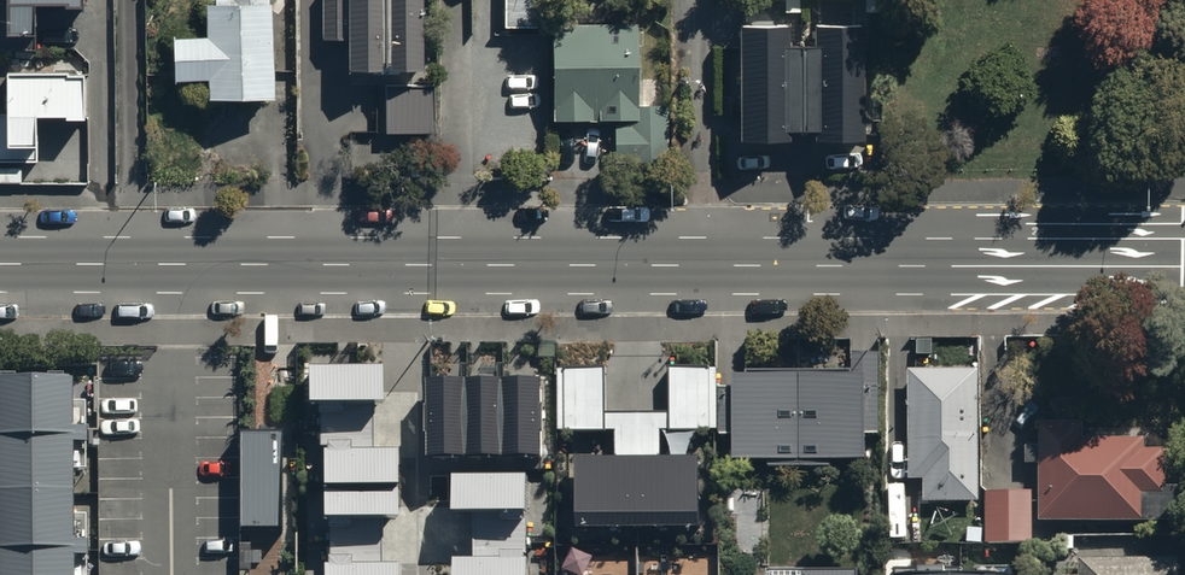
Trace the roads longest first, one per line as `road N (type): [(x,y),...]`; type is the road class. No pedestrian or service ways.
road 1 (tertiary): [(0,263),(702,257)]
road 2 (tertiary): [(702,257),(1184,254)]
road 3 (residential): [(705,184),(701,0)]

